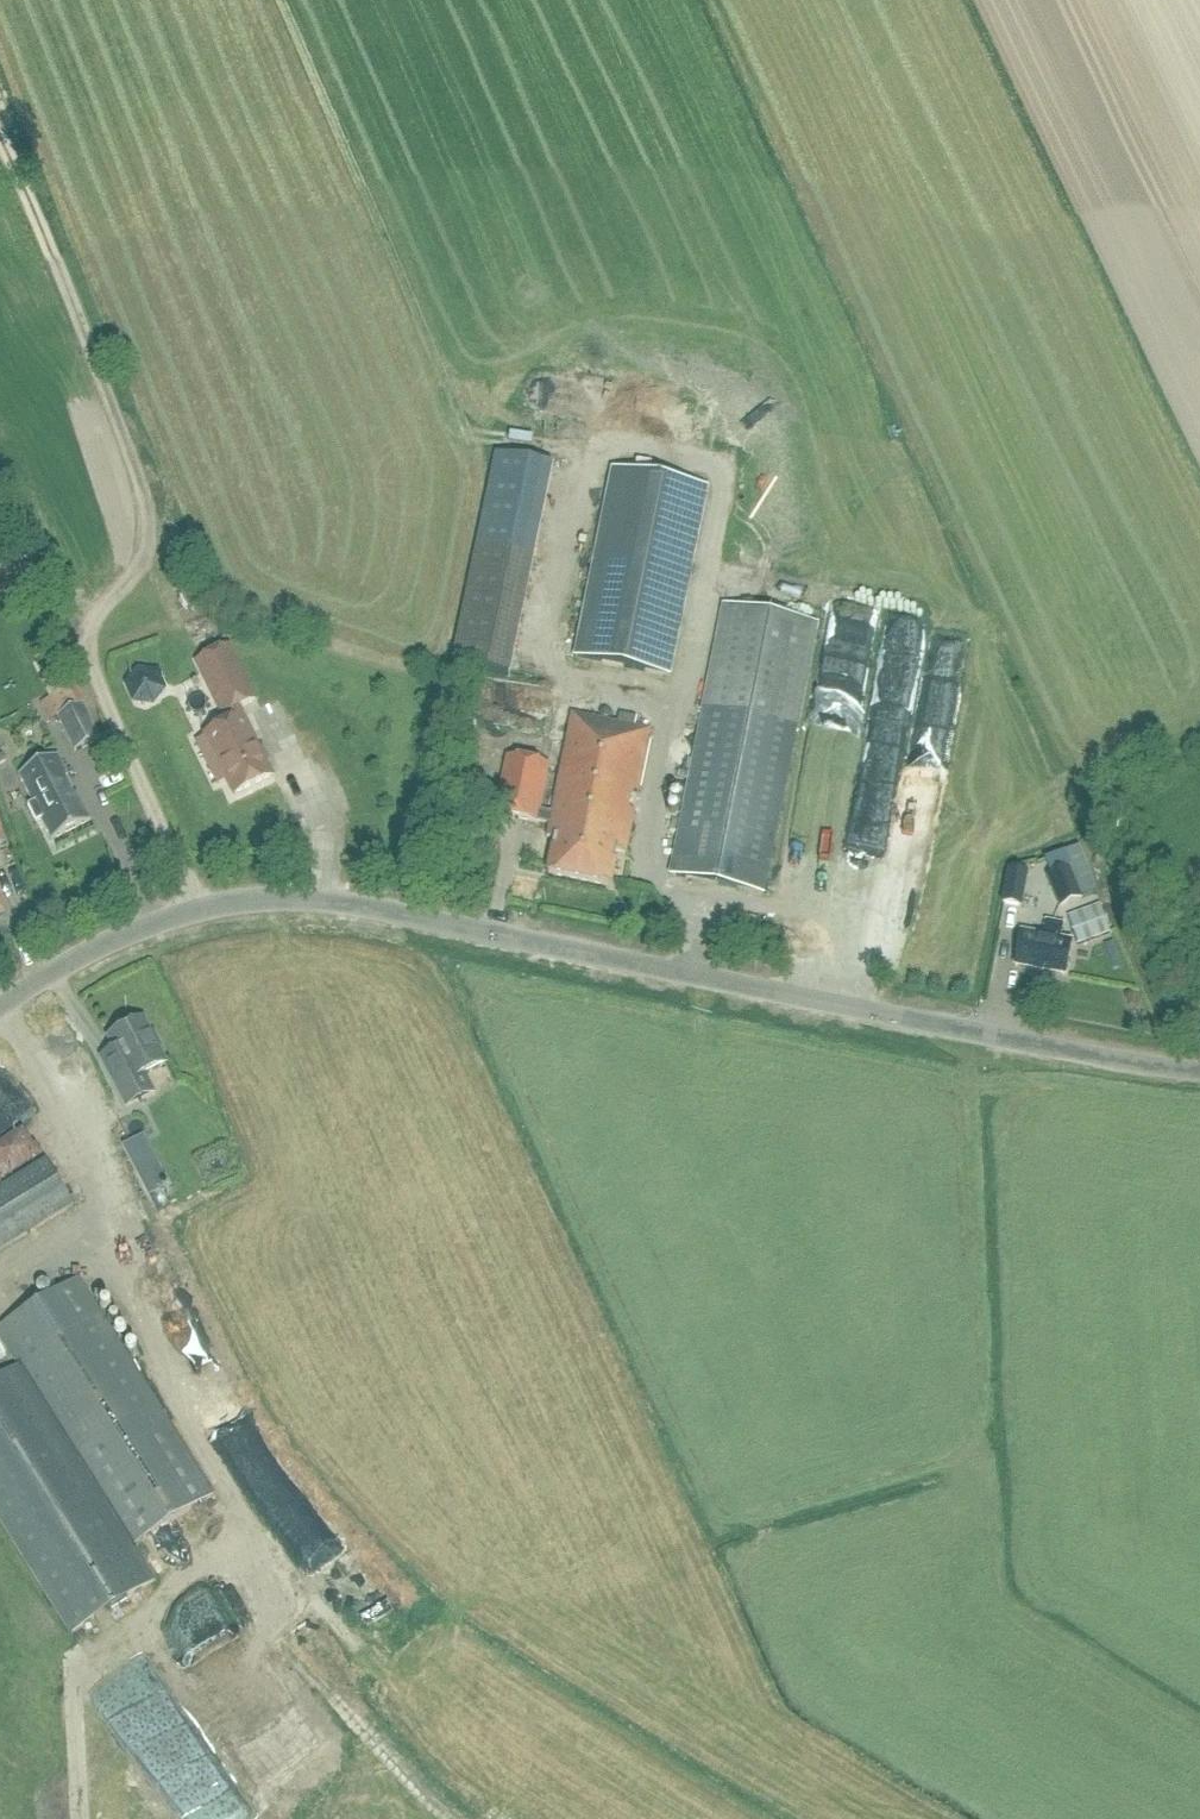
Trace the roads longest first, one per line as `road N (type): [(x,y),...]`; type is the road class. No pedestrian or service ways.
road 1 (unclassified): [(0,1009),(73,964),(167,921),(251,902),(311,902),(1199,1073)]

